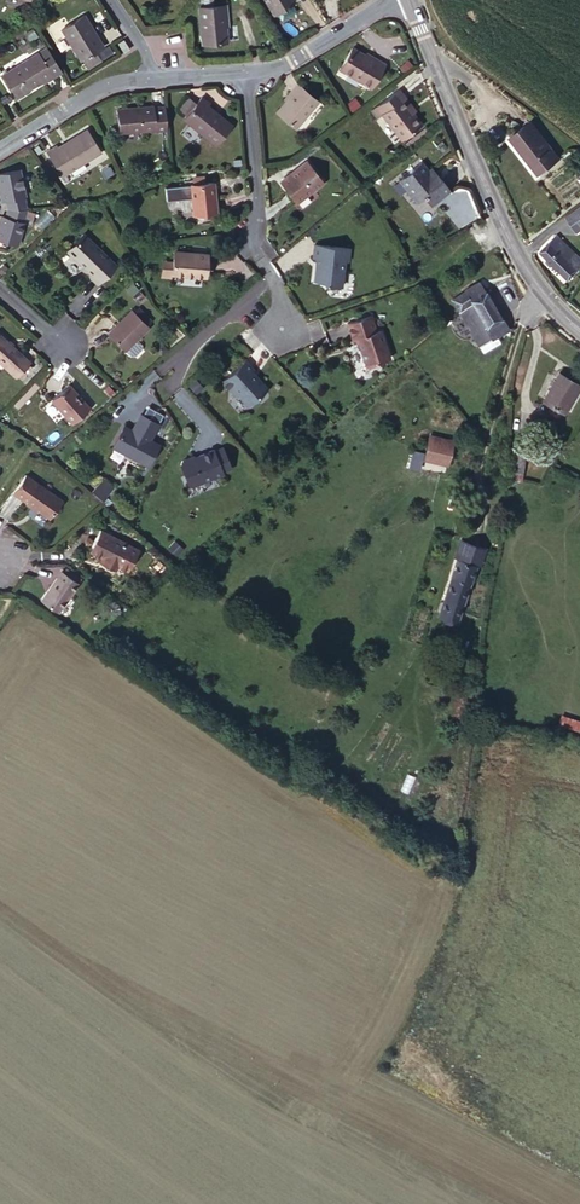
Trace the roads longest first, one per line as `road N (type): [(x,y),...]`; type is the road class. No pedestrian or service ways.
road 1 (tertiary): [(579,333),(528,277),(501,230),(406,0)]
road 2 (residential): [(246,72),(256,247),(272,277)]
road 3 (residential): [(0,148),(101,90),(155,77)]
road 4 (residential): [(246,72),(298,57),(390,0)]
road 5 (residential): [(272,277),(157,374)]

